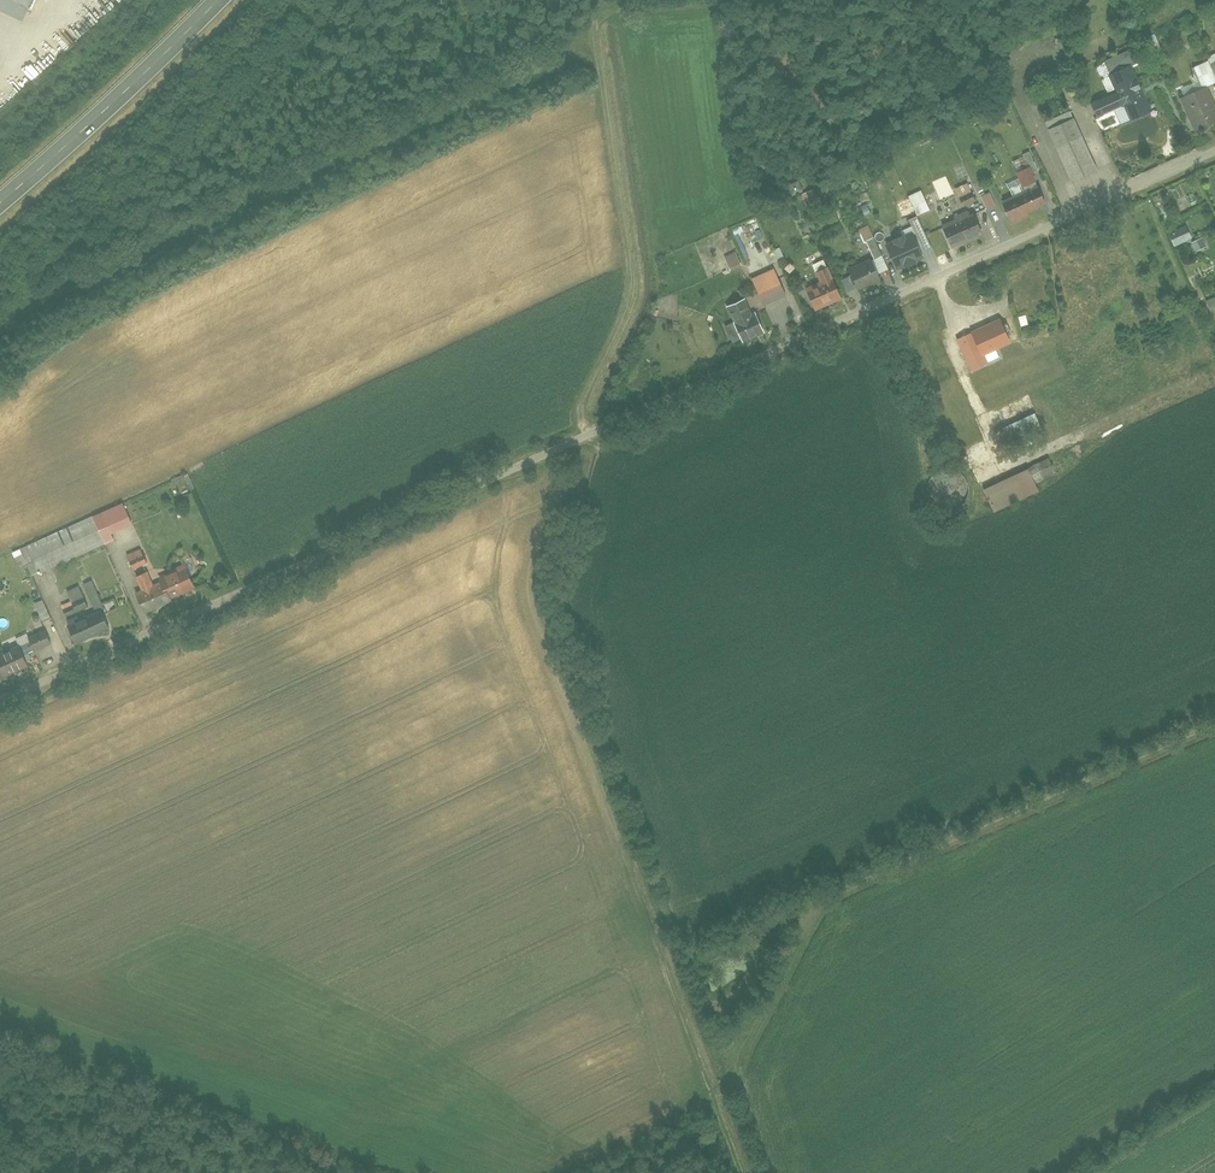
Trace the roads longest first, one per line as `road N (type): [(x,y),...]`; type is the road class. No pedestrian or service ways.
road 1 (unclassified): [(0,702),(1214,148)]
road 2 (primary): [(0,204),(219,0)]

